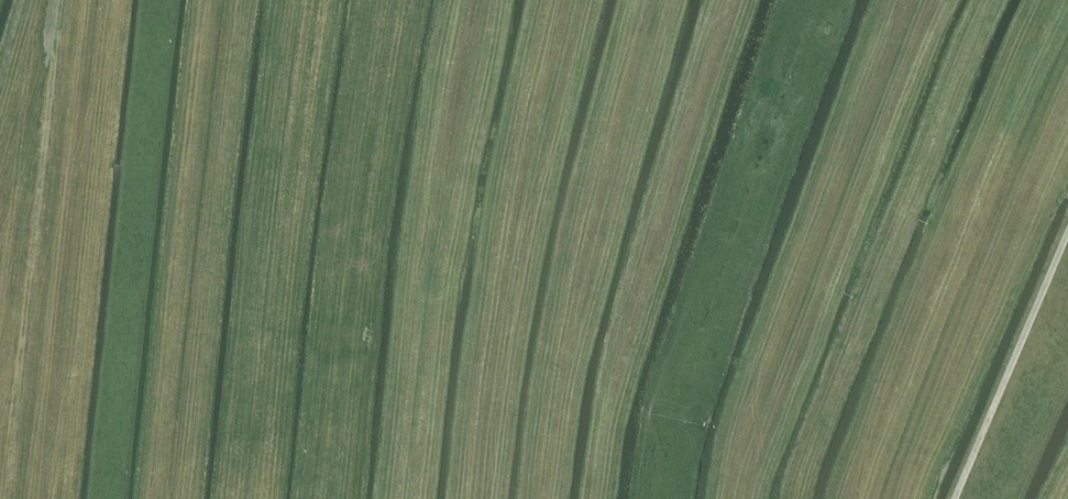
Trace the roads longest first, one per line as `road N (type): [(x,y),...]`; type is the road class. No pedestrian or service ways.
road 1 (track): [(7,498),(66,0)]
road 2 (track): [(955,498),(1067,234)]

